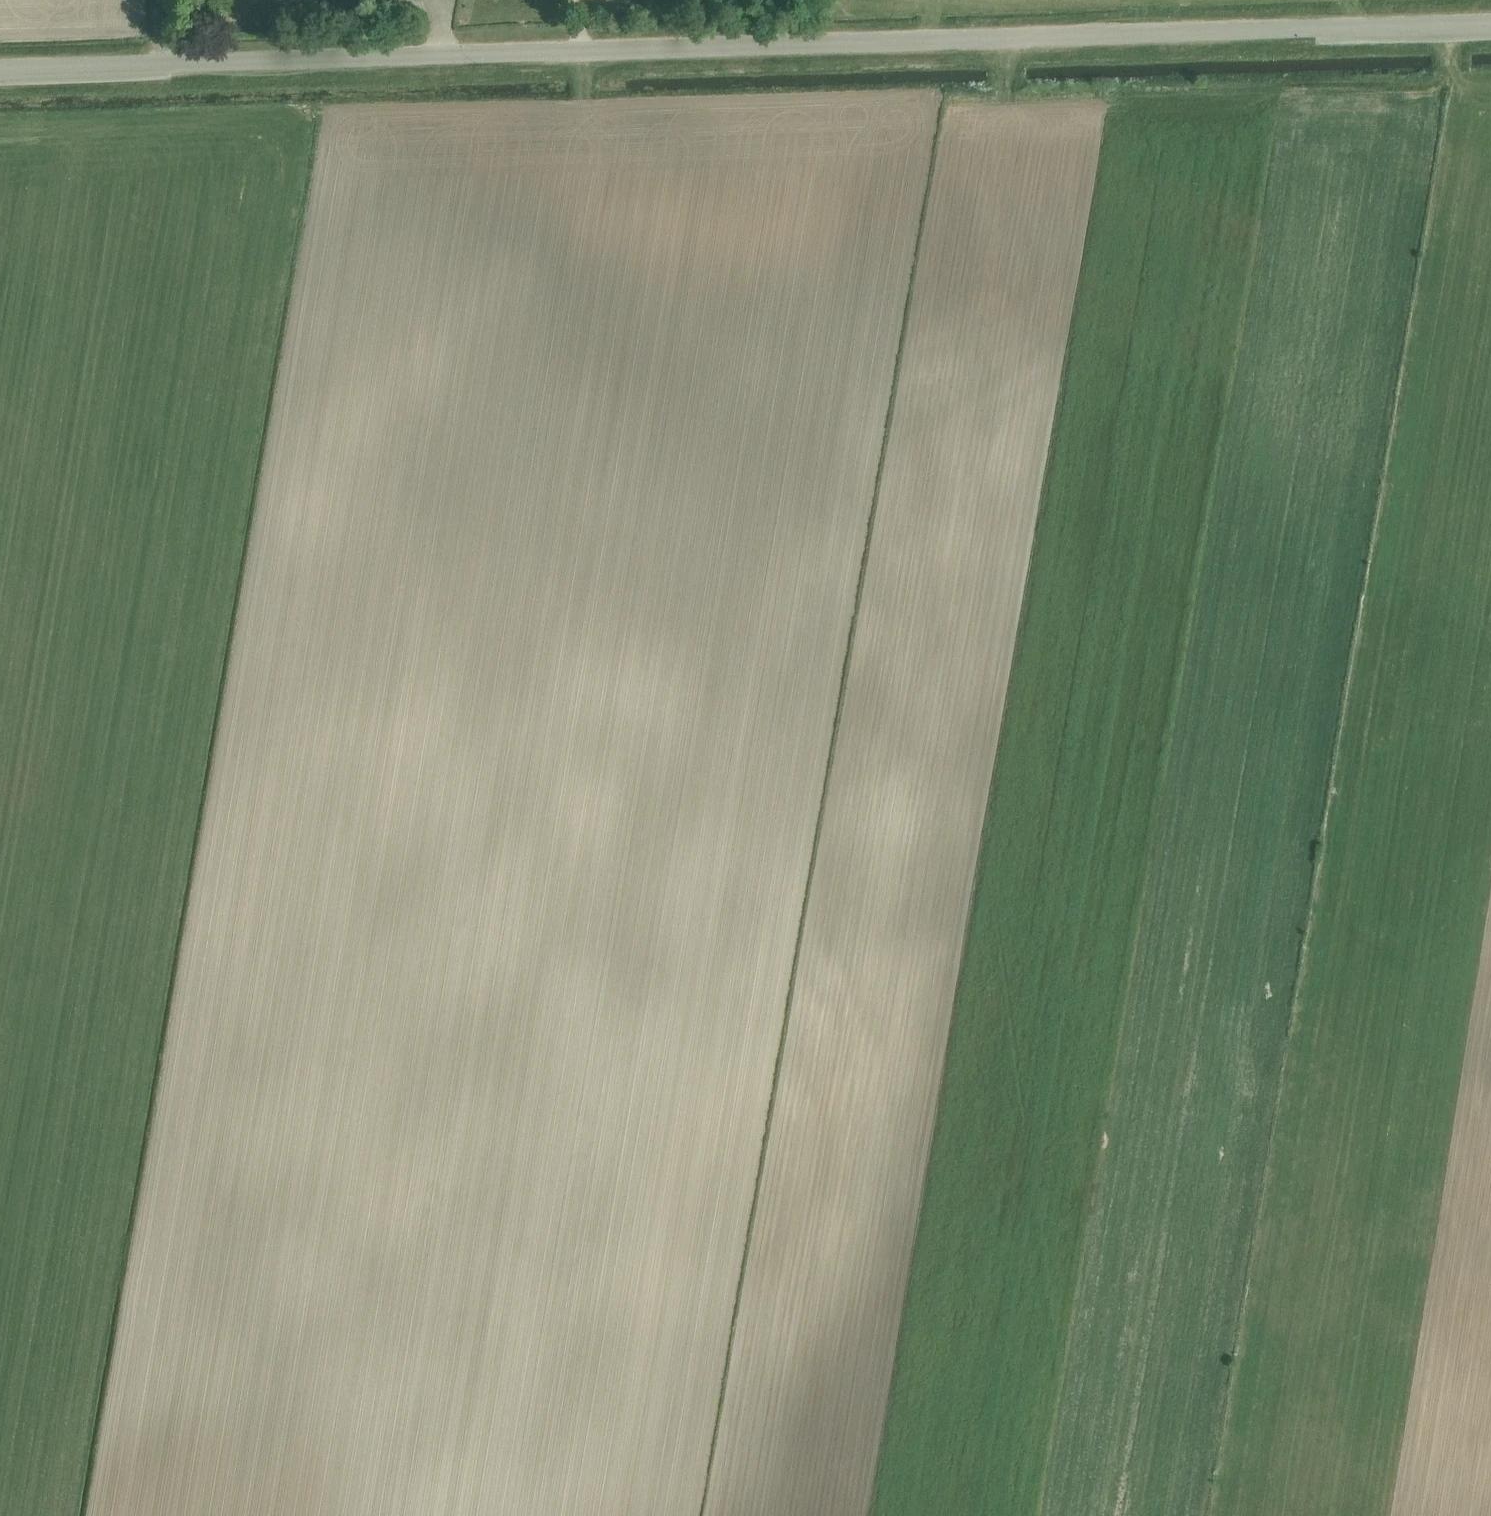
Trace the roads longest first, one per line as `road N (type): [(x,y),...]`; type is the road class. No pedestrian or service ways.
road 1 (unclassified): [(0,66),(1490,23)]

